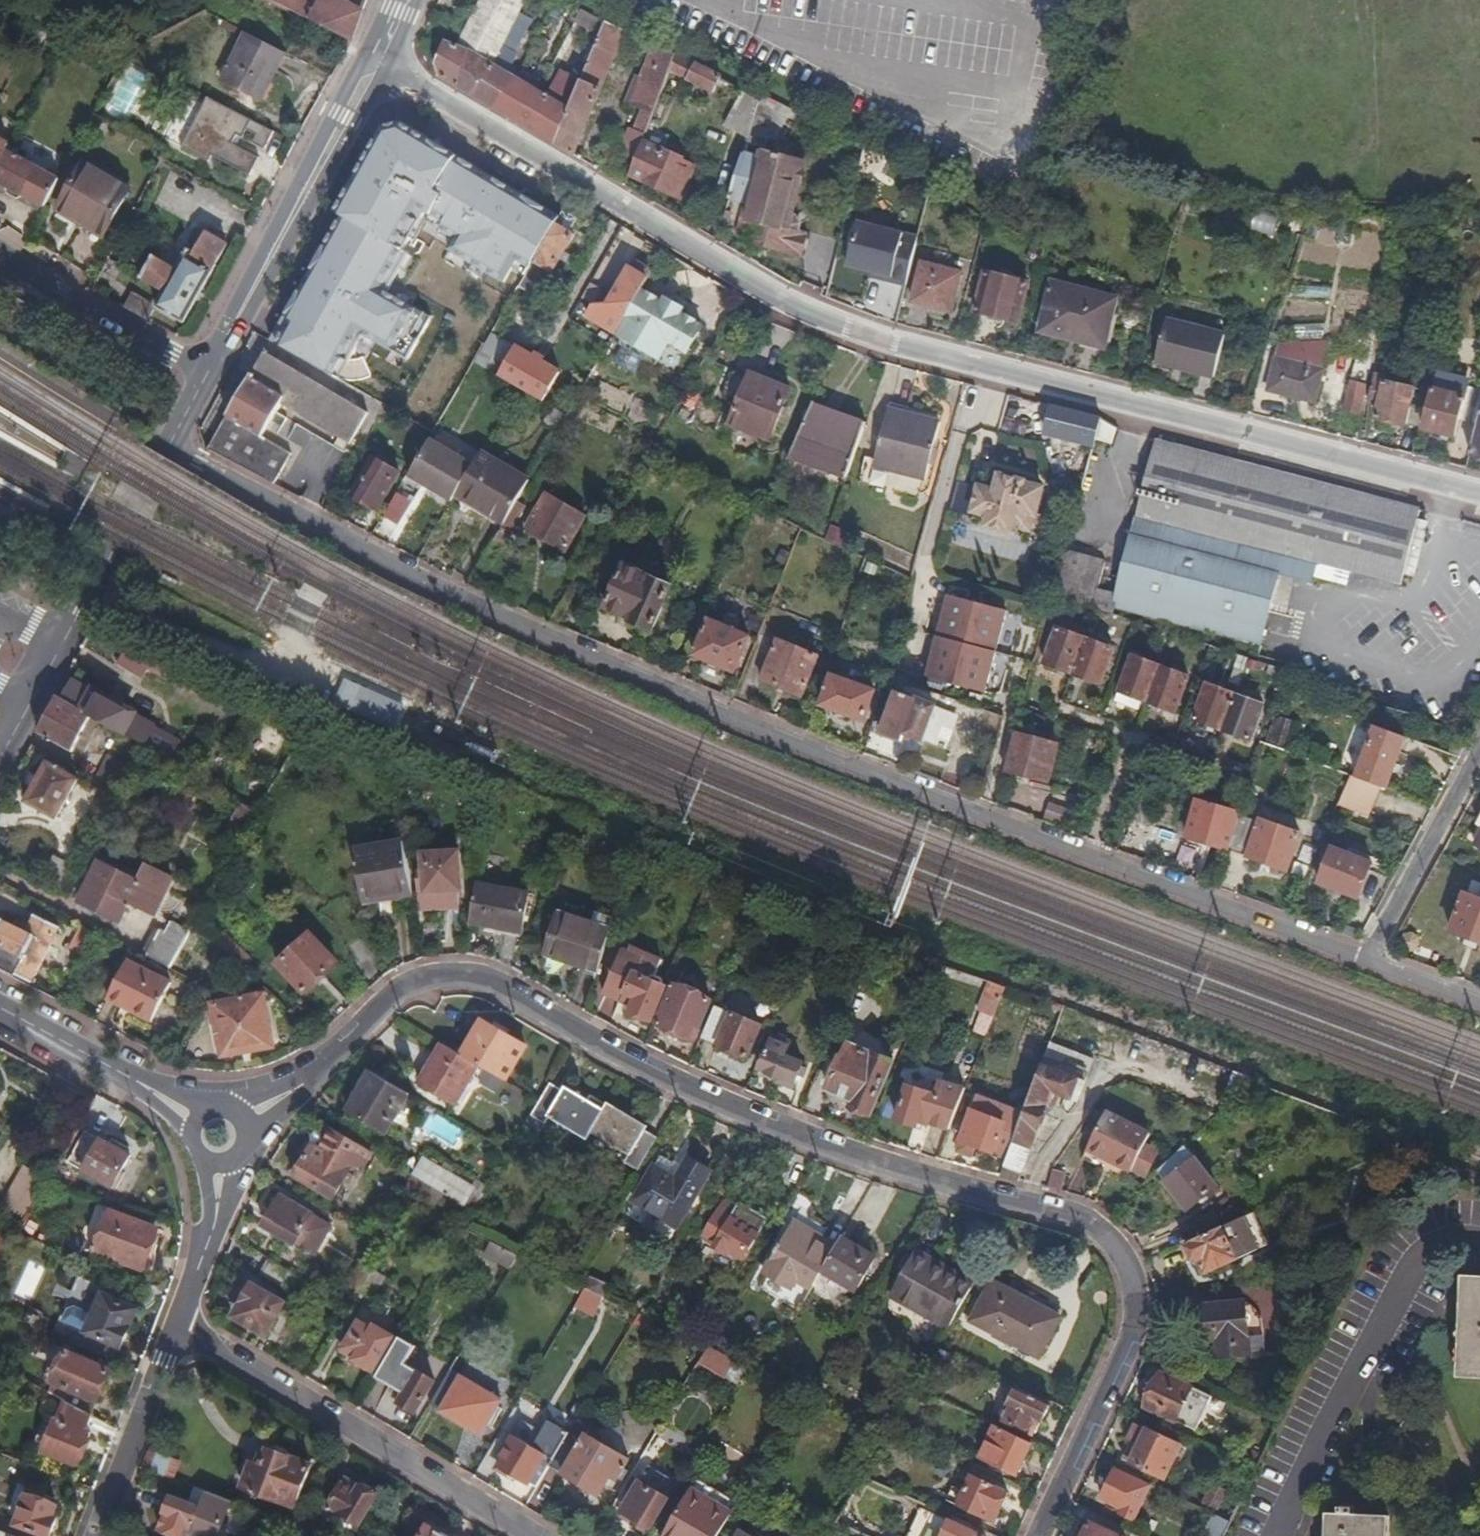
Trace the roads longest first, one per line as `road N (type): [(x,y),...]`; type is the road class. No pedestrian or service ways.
road 1 (residential): [(170,445),(470,610),(1362,964)]
road 2 (residential): [(307,1083),(400,988),(430,974),(486,975),(606,1054),(729,1111),(920,1178),(1066,1213),(1106,1243),(1126,1279),(1127,1340),(1035,1535)]
road 3 (tertiary): [(376,62),(799,307),(875,338),(1479,493)]
road 4 (residential): [(525,1535),(177,1330)]
road 5 (residential): [(1275,1535),(1408,1277),(1424,1255),(1450,1242),(1479,1243)]
road 6 (tertiary): [(207,372),(376,62)]
road 7 (residential): [(0,250),(207,372)]
road 8 (tertiary): [(59,650),(170,445)]
road 9 (residential): [(1479,767),(1362,964)]
road 10 (residential): [(98,1535),(177,1330)]
road 11 (residential): [(123,1074),(0,1009)]
road 12 (residential): [(1362,964),(1479,1009)]

